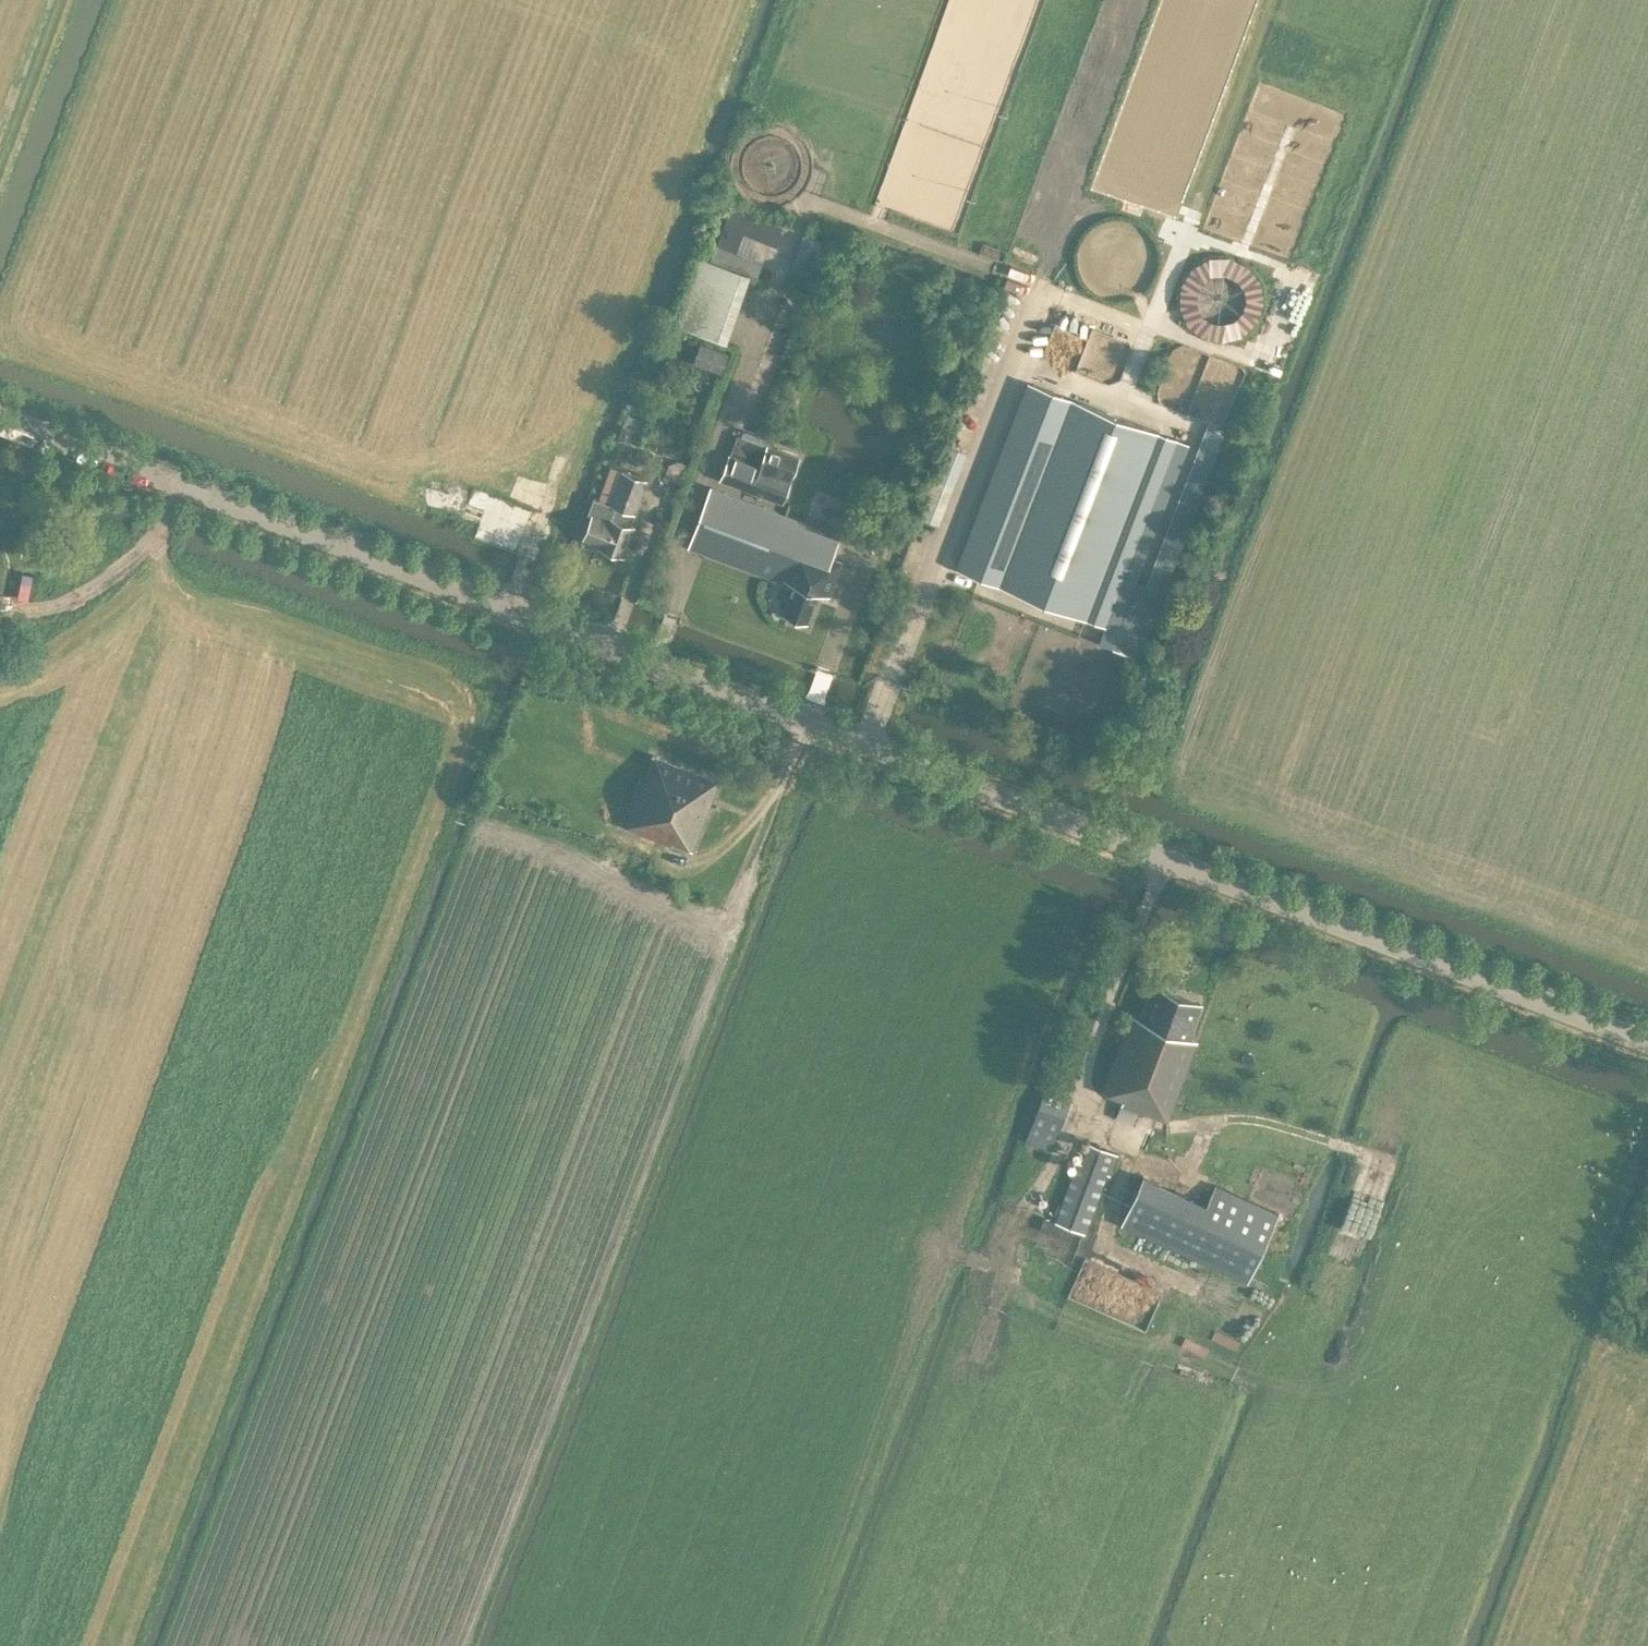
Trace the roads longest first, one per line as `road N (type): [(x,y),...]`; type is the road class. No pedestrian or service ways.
road 1 (tertiary): [(1647,1045),(0,419)]
road 2 (track): [(508,612),(687,95),(665,56),(510,0)]
road 3 (track): [(1385,1160),(1245,1121),(1129,1137)]
road 4 (track): [(42,0),(0,114)]

